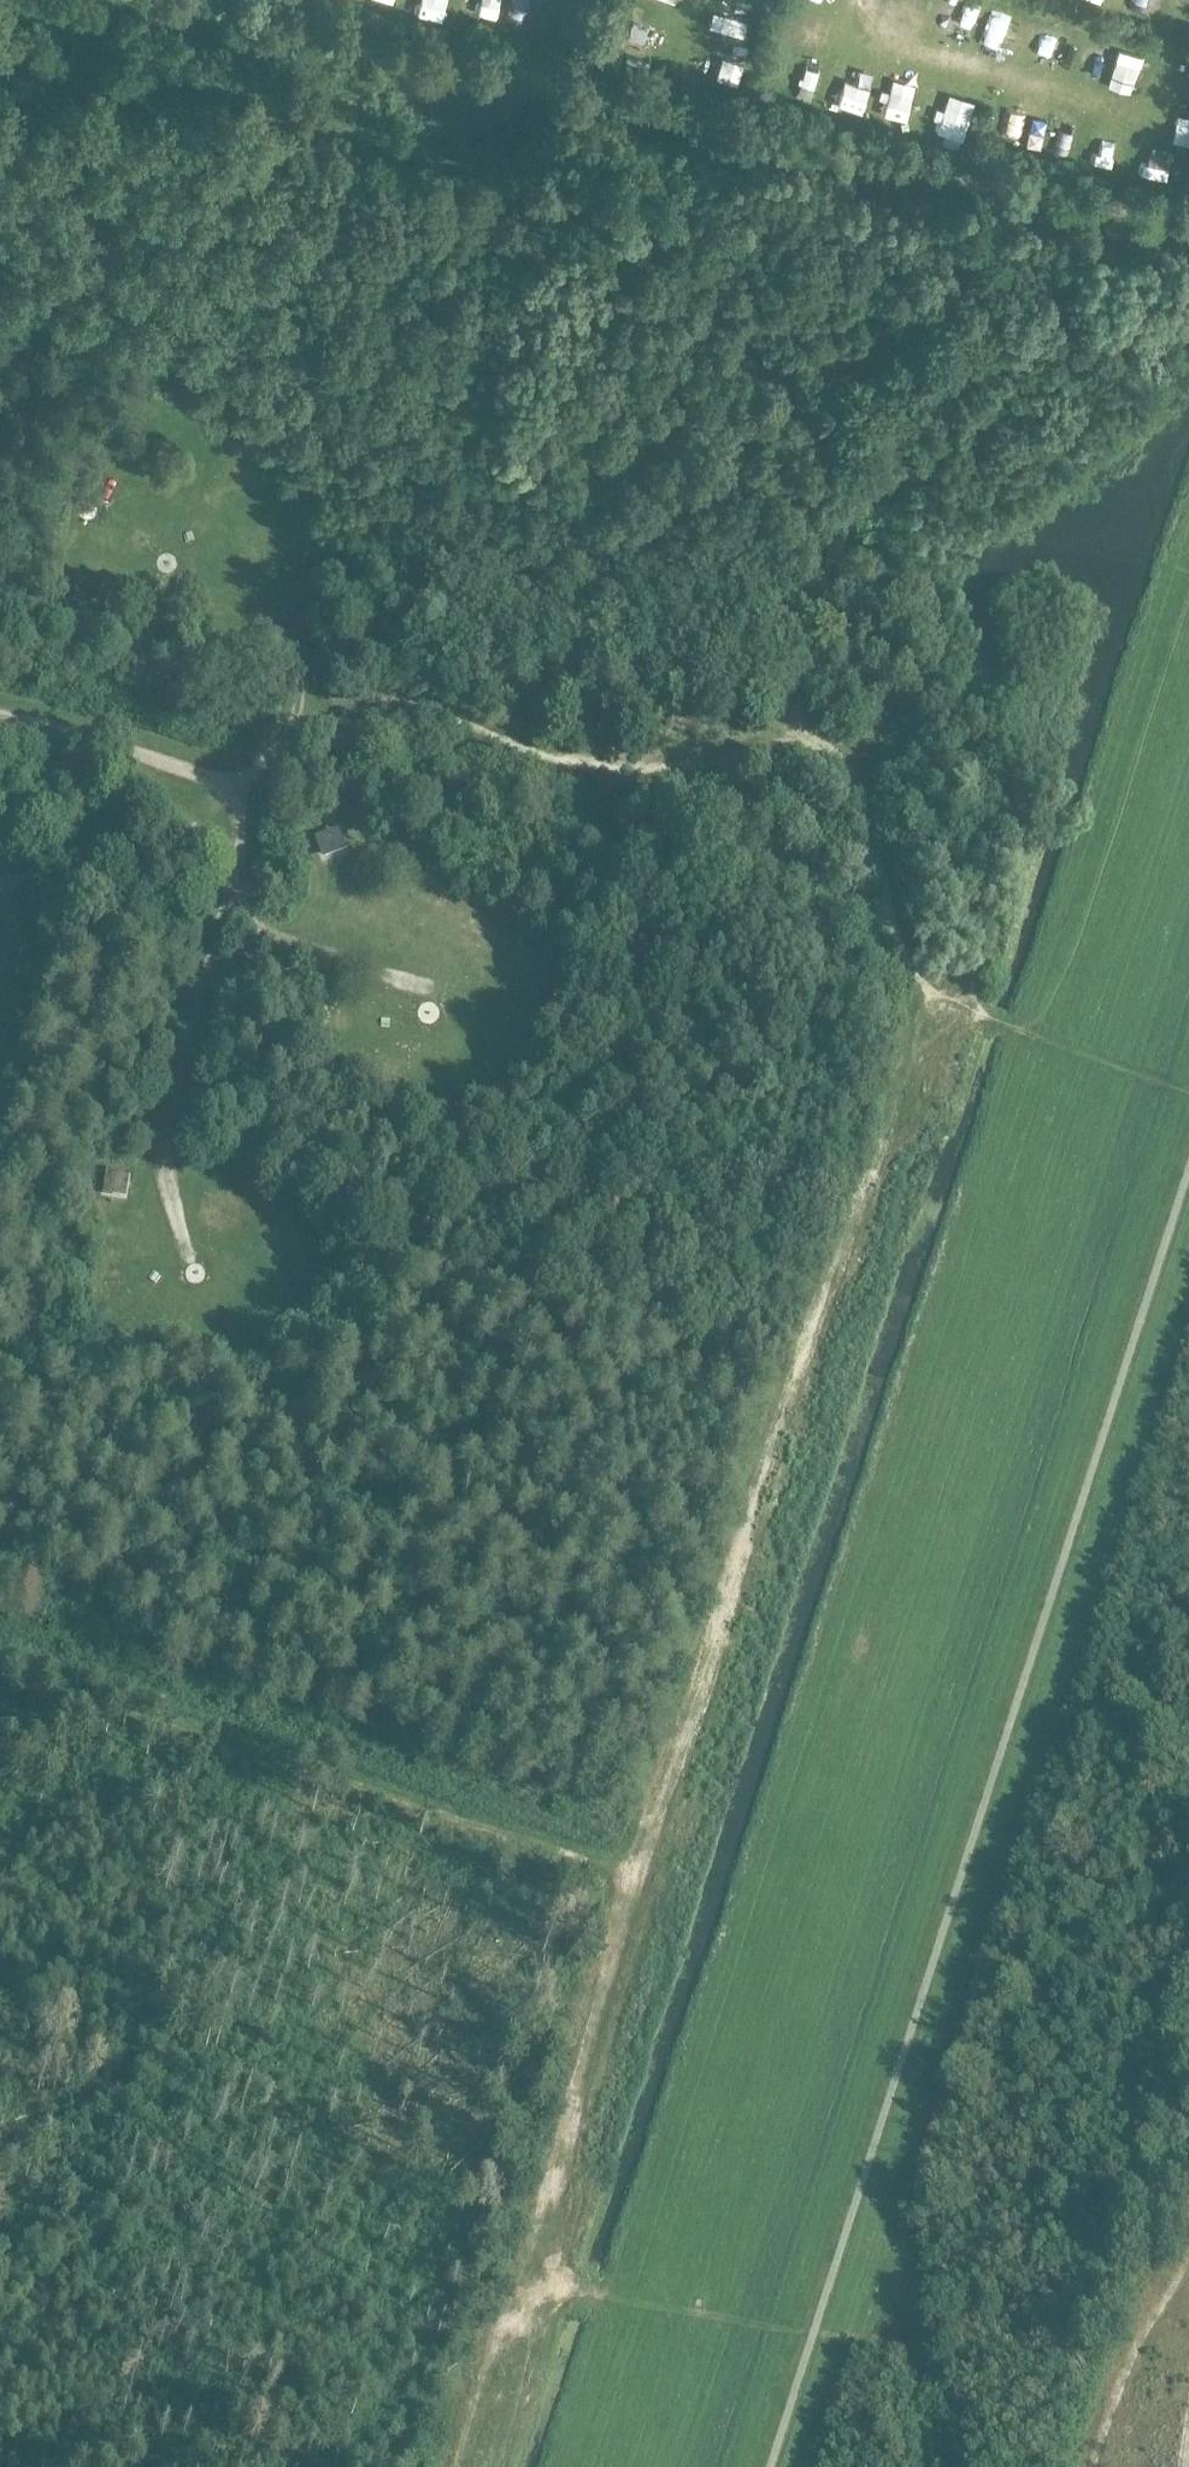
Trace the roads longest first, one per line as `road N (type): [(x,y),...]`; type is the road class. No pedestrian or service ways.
road 1 (track): [(938,991),(639,1878),(504,2316)]
road 2 (track): [(0,730),(238,793),(273,763),(303,713),(390,707),(564,767),(665,783),(807,736)]
road 3 (track): [(639,1878),(0,1663)]
road 4 (track): [(1188,0),(1159,119),(856,29),(861,0)]
road 5 (track): [(504,2316),(538,2311),(564,2289),(813,2331)]
road 6 (track): [(938,991),(914,962),(851,767),(807,736)]
road 7 (track): [(150,1182),(225,918)]
road 8 (track): [(303,713),(305,680),(281,626),(202,581),(142,518)]
road 9 (track): [(238,793),(245,817),(225,918),(307,955)]
road 10 (track): [(494,2466),(538,2311)]
road 11 (track): [(504,2316),(447,2466)]
road 12 (track): [(39,872),(119,834),(143,768)]

